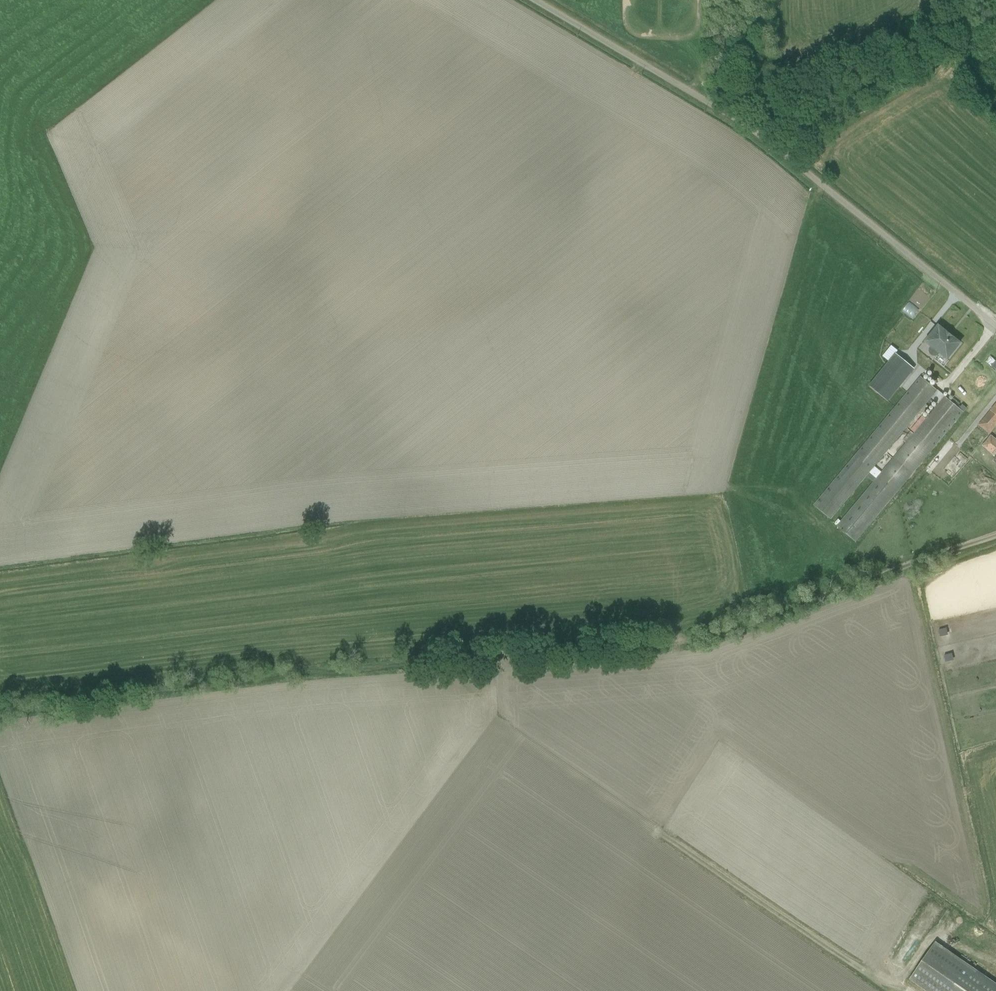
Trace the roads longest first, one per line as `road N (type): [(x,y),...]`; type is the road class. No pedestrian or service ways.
road 1 (track): [(995,534),(700,641),(0,709)]
road 2 (unclassified): [(533,0),(779,150),(995,325)]

